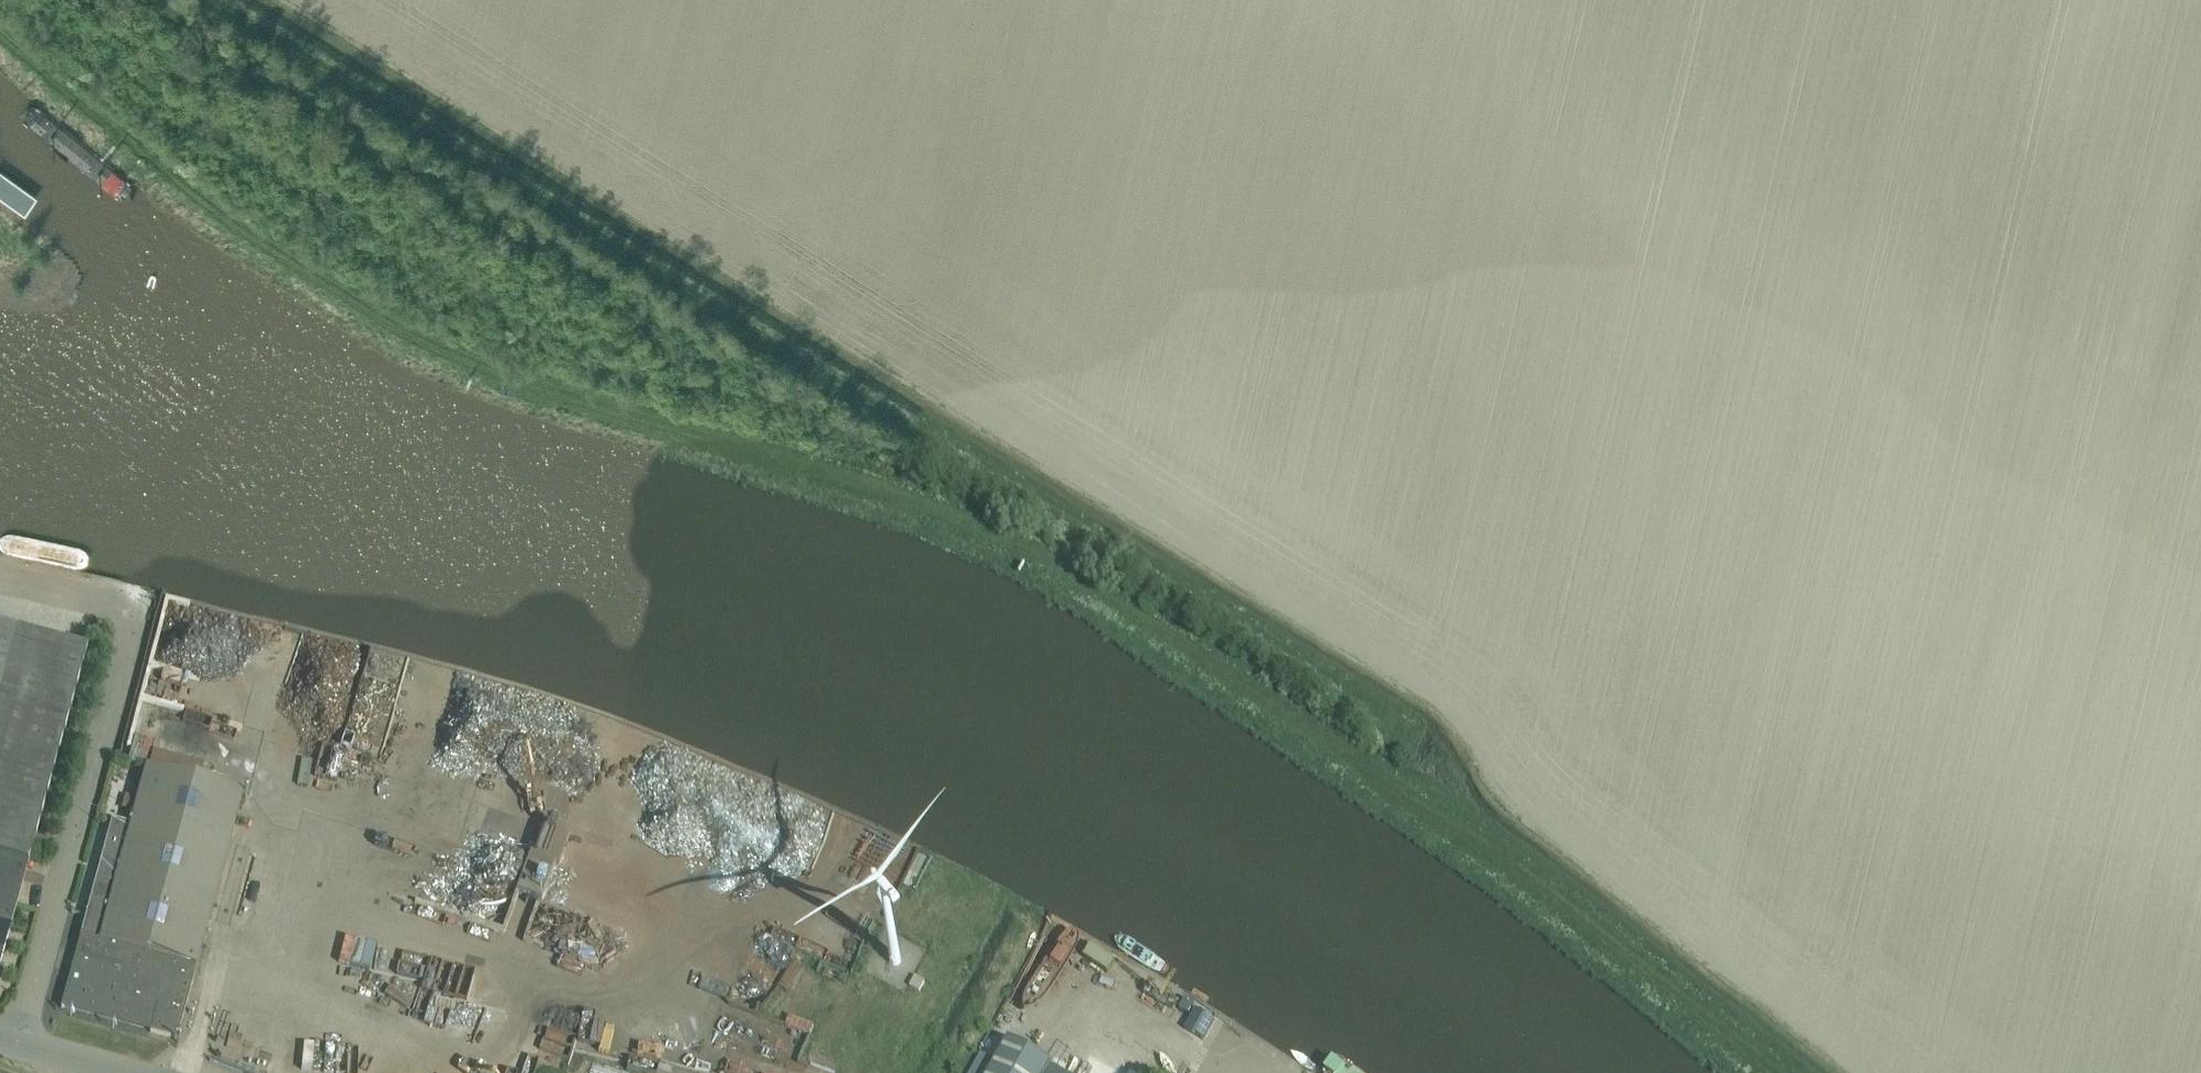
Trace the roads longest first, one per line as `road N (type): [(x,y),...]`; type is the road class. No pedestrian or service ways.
road 1 (unclassified): [(19,1043),(121,660),(119,629),(95,608),(0,582)]

